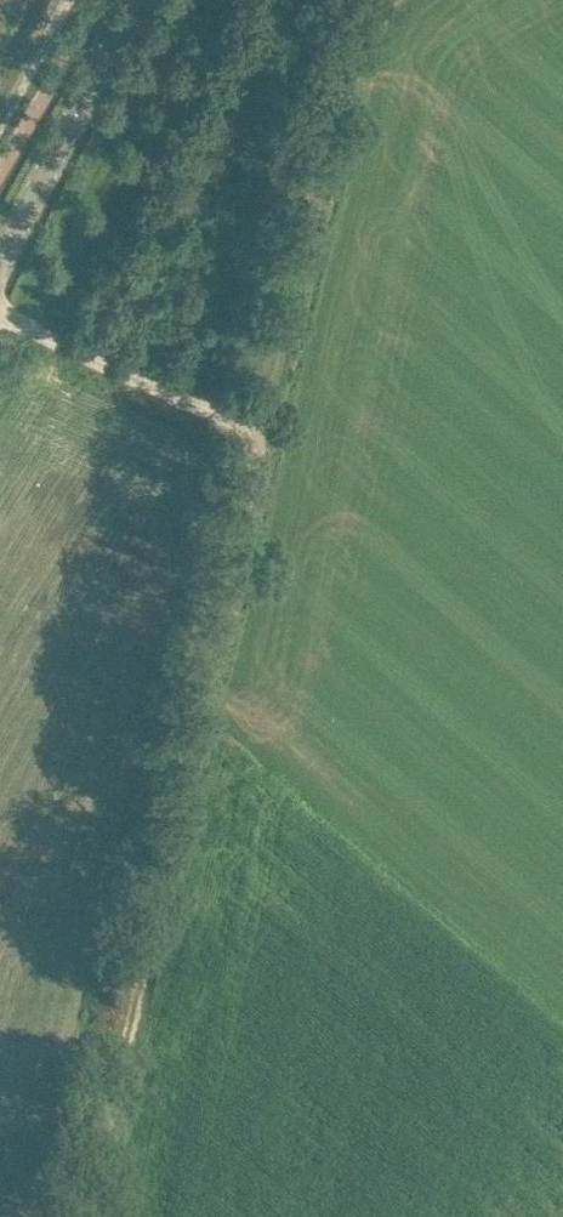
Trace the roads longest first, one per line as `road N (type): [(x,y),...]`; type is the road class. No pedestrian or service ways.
road 1 (track): [(0,318),(261,415),(79,1216)]
road 2 (tertiary): [(0,261),(141,0)]

